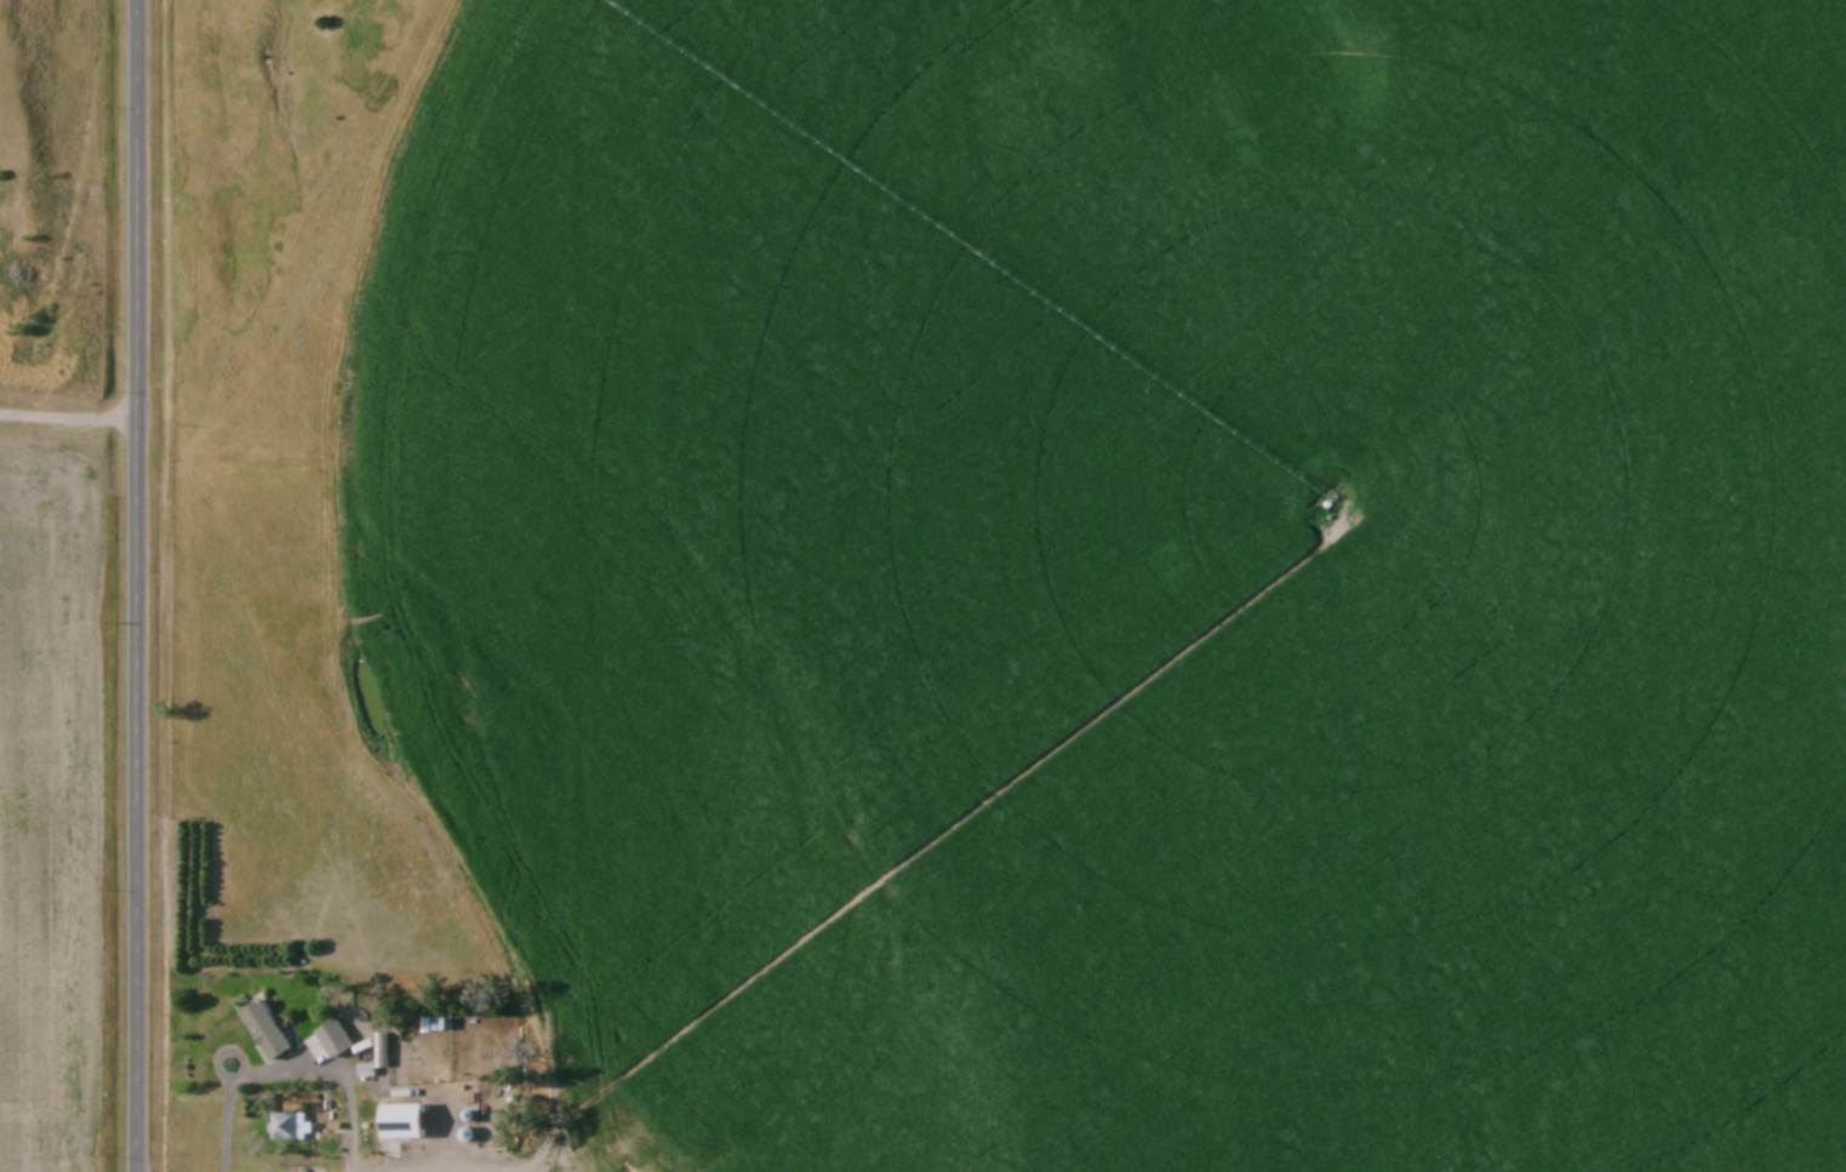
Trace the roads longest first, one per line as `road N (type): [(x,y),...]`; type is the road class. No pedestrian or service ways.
road 1 (tertiary): [(139,1171),(139,0)]

